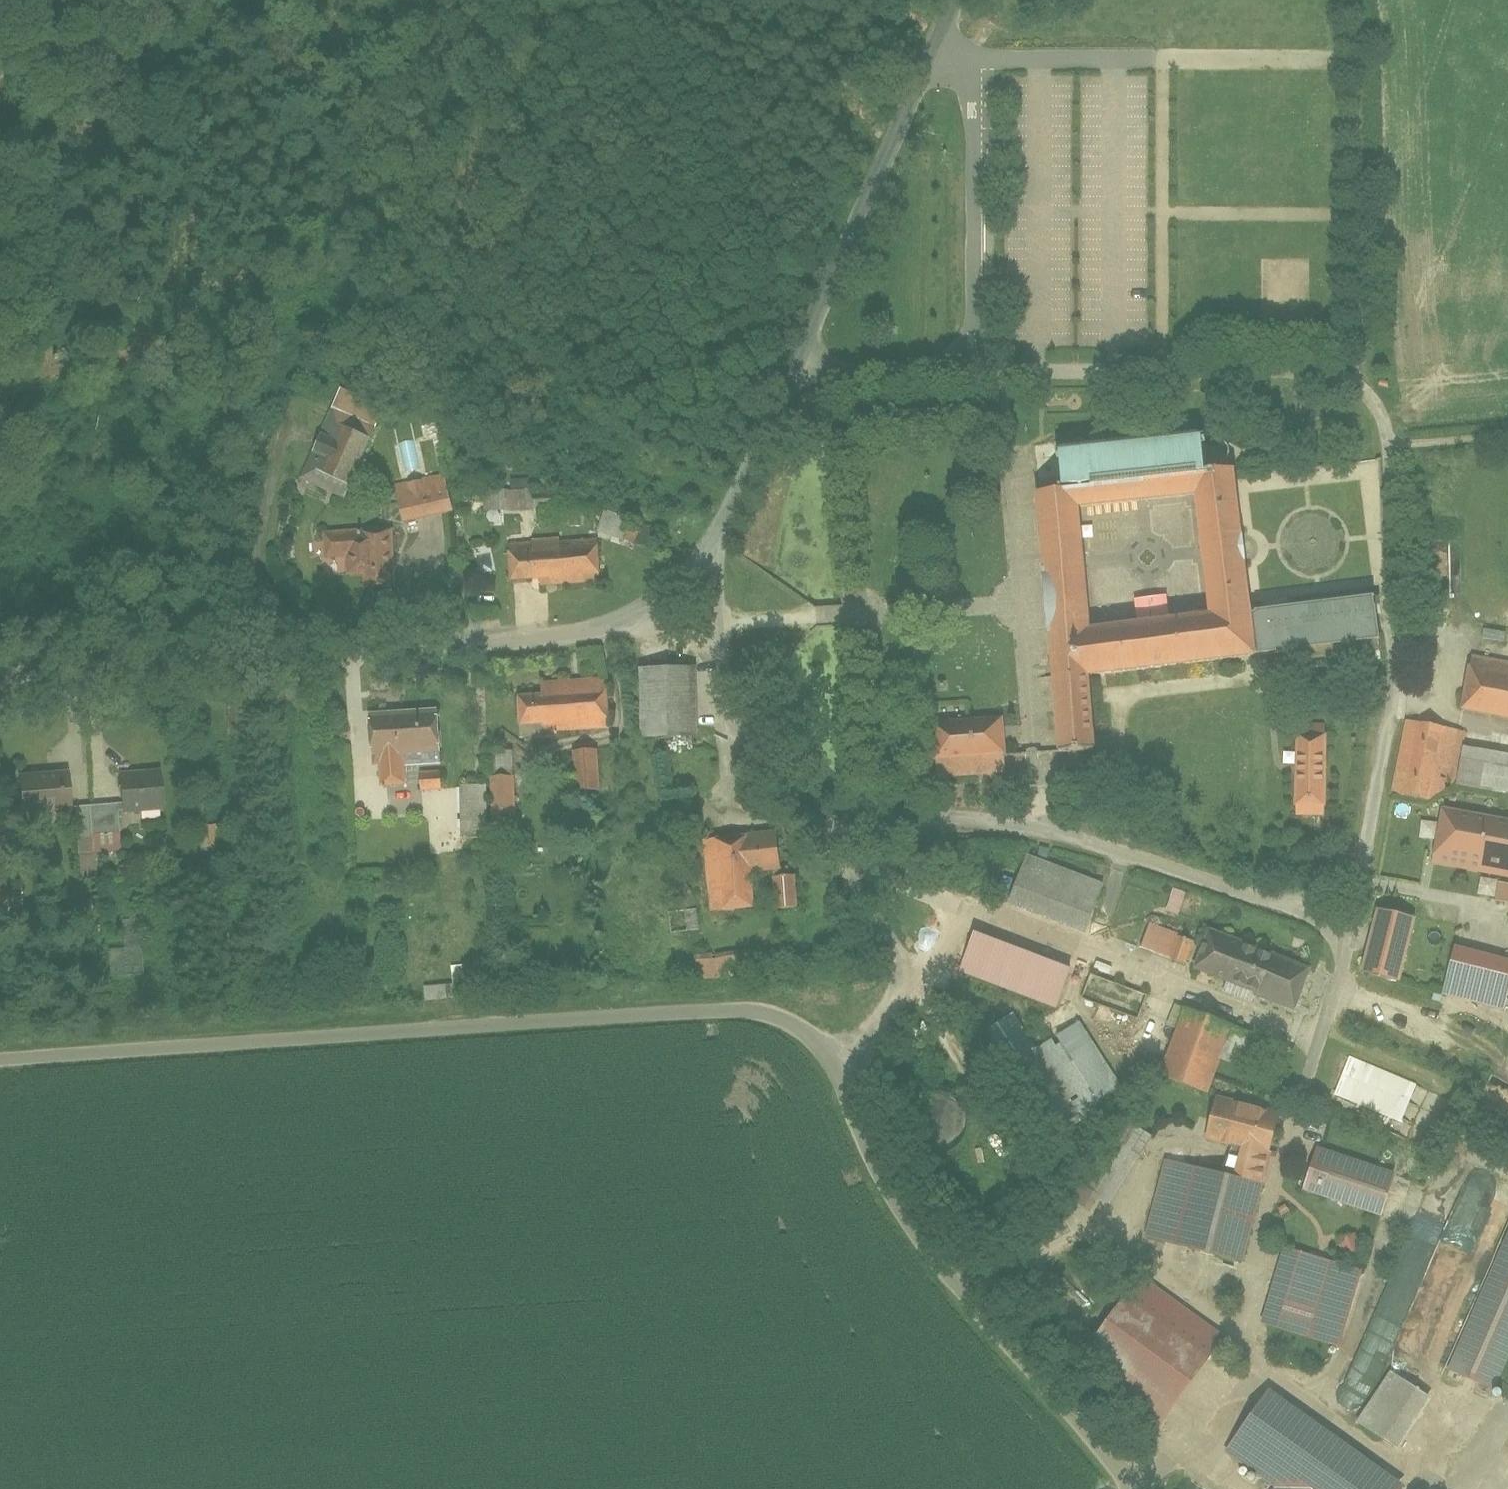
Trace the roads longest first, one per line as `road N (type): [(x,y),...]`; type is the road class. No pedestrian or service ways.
road 1 (residential): [(791,368),(1304,364),(1336,369),(1359,384),(1379,408),(1389,443),(1396,606),(1390,735),(1363,855),(1329,888),(1290,903)]
road 2 (track): [(1132,1488),(912,1240),(854,1134),(844,1079),(851,1058),(948,937),(984,920),(1315,1035)]
road 3 (unclassified): [(710,549),(638,609),(565,632),(0,674)]
road 4 (residential): [(1290,903),(1040,826),(779,815)]
road 5 (unclassified): [(949,0),(791,368)]
road 6 (residential): [(779,815),(736,800),(726,778),(710,549)]
road 7 (track): [(1141,1488),(1205,1445),(1255,1282)]
road 8 (residential): [(902,985),(897,924),(854,864),(779,815)]
road 9 (unclassified): [(791,368),(710,549)]
road 10 (residential): [(1290,903),(1323,919),(1337,937),(1339,965),(1315,1035)]

